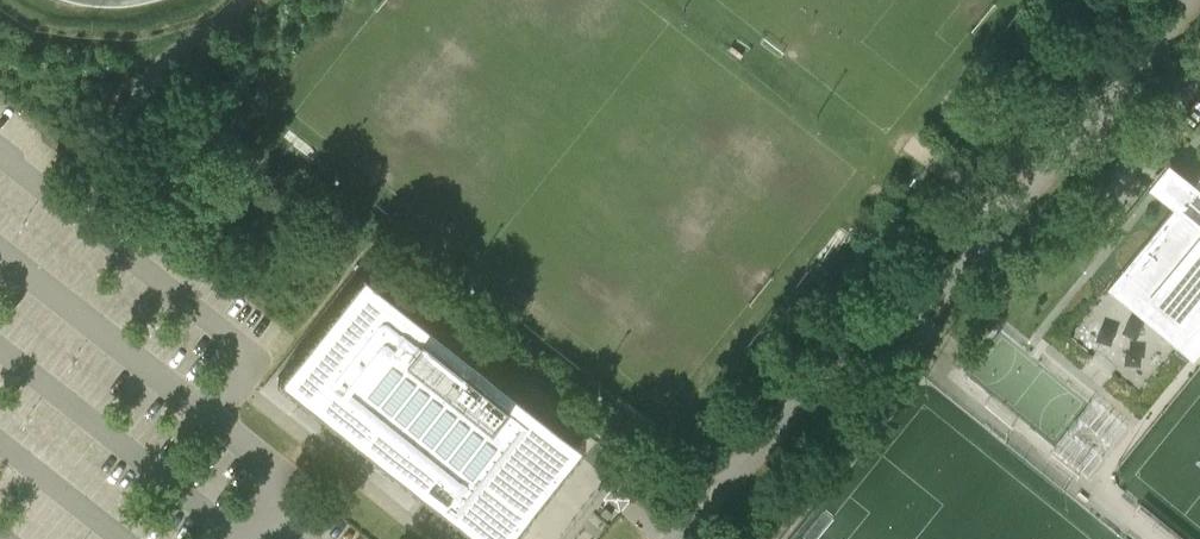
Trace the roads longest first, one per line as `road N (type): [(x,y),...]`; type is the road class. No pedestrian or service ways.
road 1 (residential): [(682,538),(847,336),(959,272),(1186,0)]

